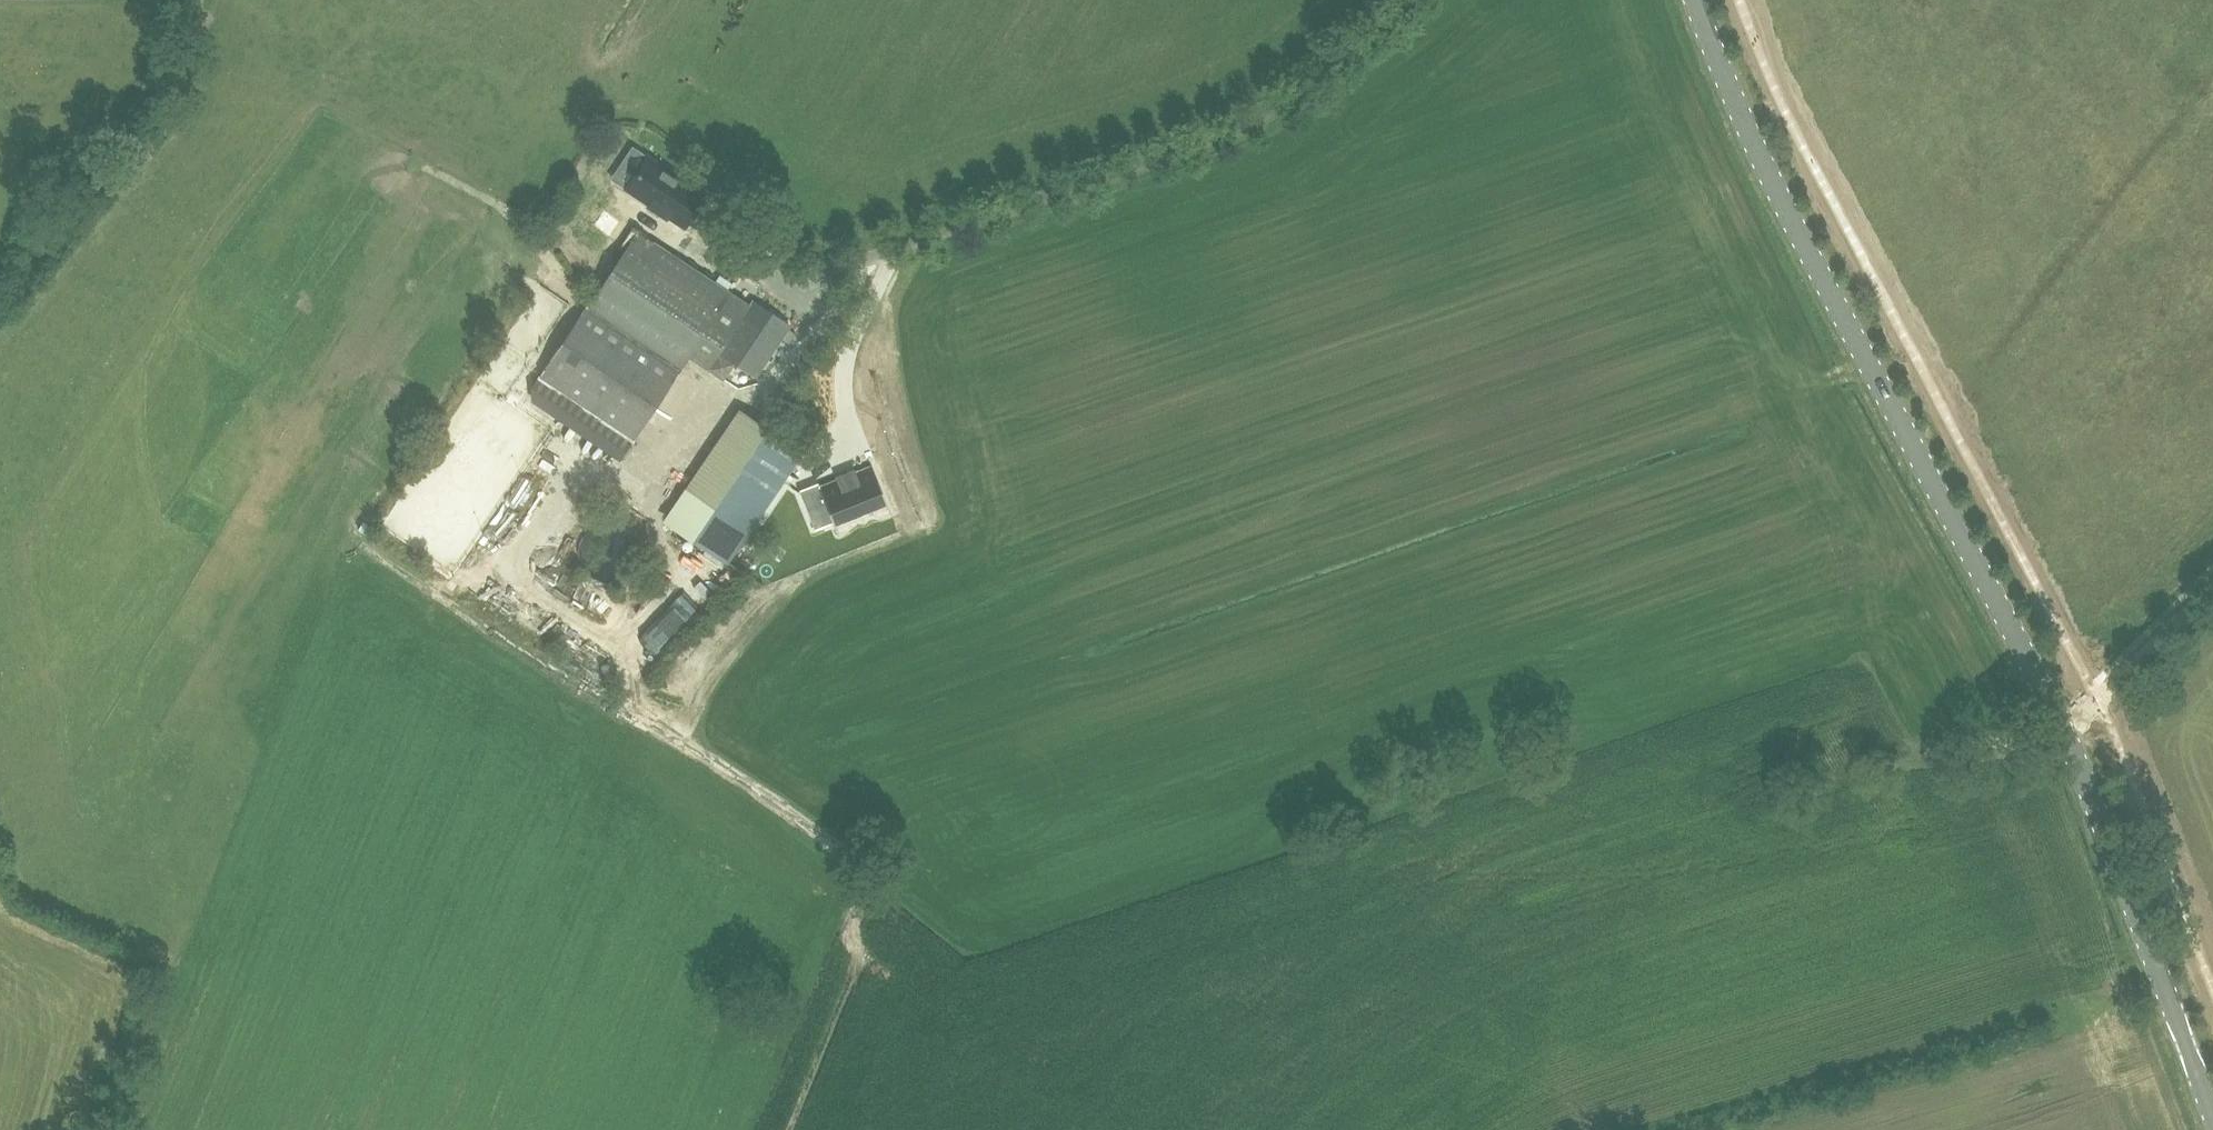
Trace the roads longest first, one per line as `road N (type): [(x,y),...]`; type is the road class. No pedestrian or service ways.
road 1 (tertiary): [(2212,1125),(2059,731),(1743,119),(1694,0)]
road 2 (track): [(2059,731),(2212,588)]

